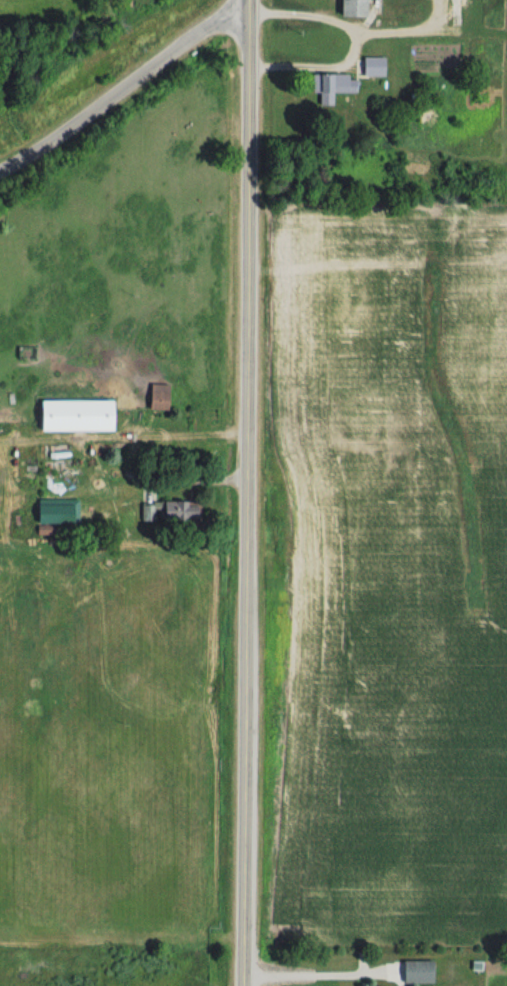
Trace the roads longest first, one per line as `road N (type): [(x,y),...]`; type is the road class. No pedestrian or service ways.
road 1 (tertiary): [(248,985),(251,0)]
road 2 (residential): [(0,171),(251,7)]

